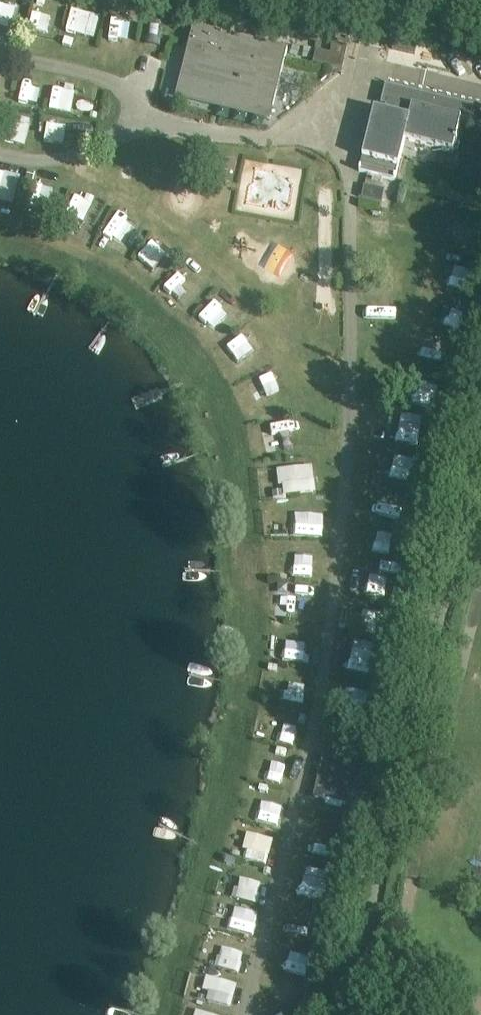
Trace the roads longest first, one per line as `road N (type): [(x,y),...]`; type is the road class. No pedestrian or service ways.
road 1 (tertiary): [(340,1014),(480,414)]

